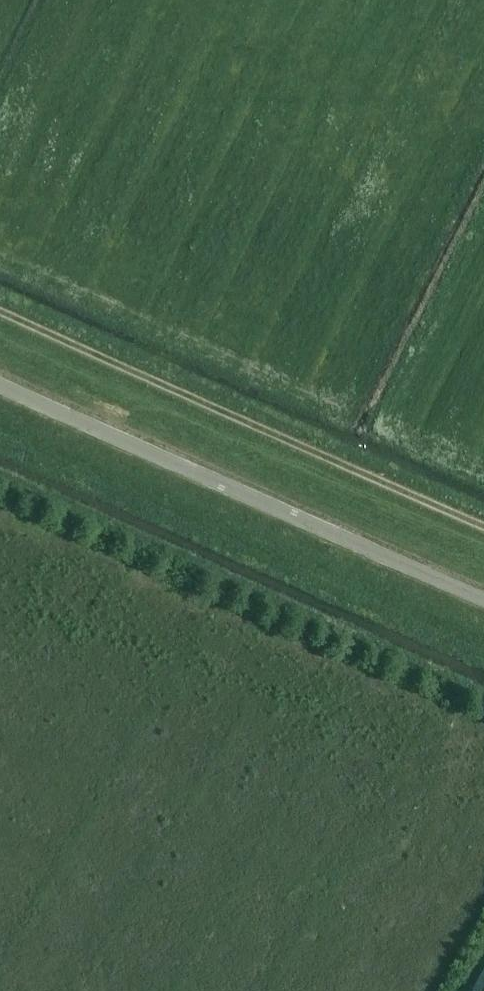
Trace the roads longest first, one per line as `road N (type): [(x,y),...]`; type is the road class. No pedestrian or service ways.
road 1 (unclassified): [(483,603),(0,385)]
road 2 (track): [(0,316),(483,532)]

